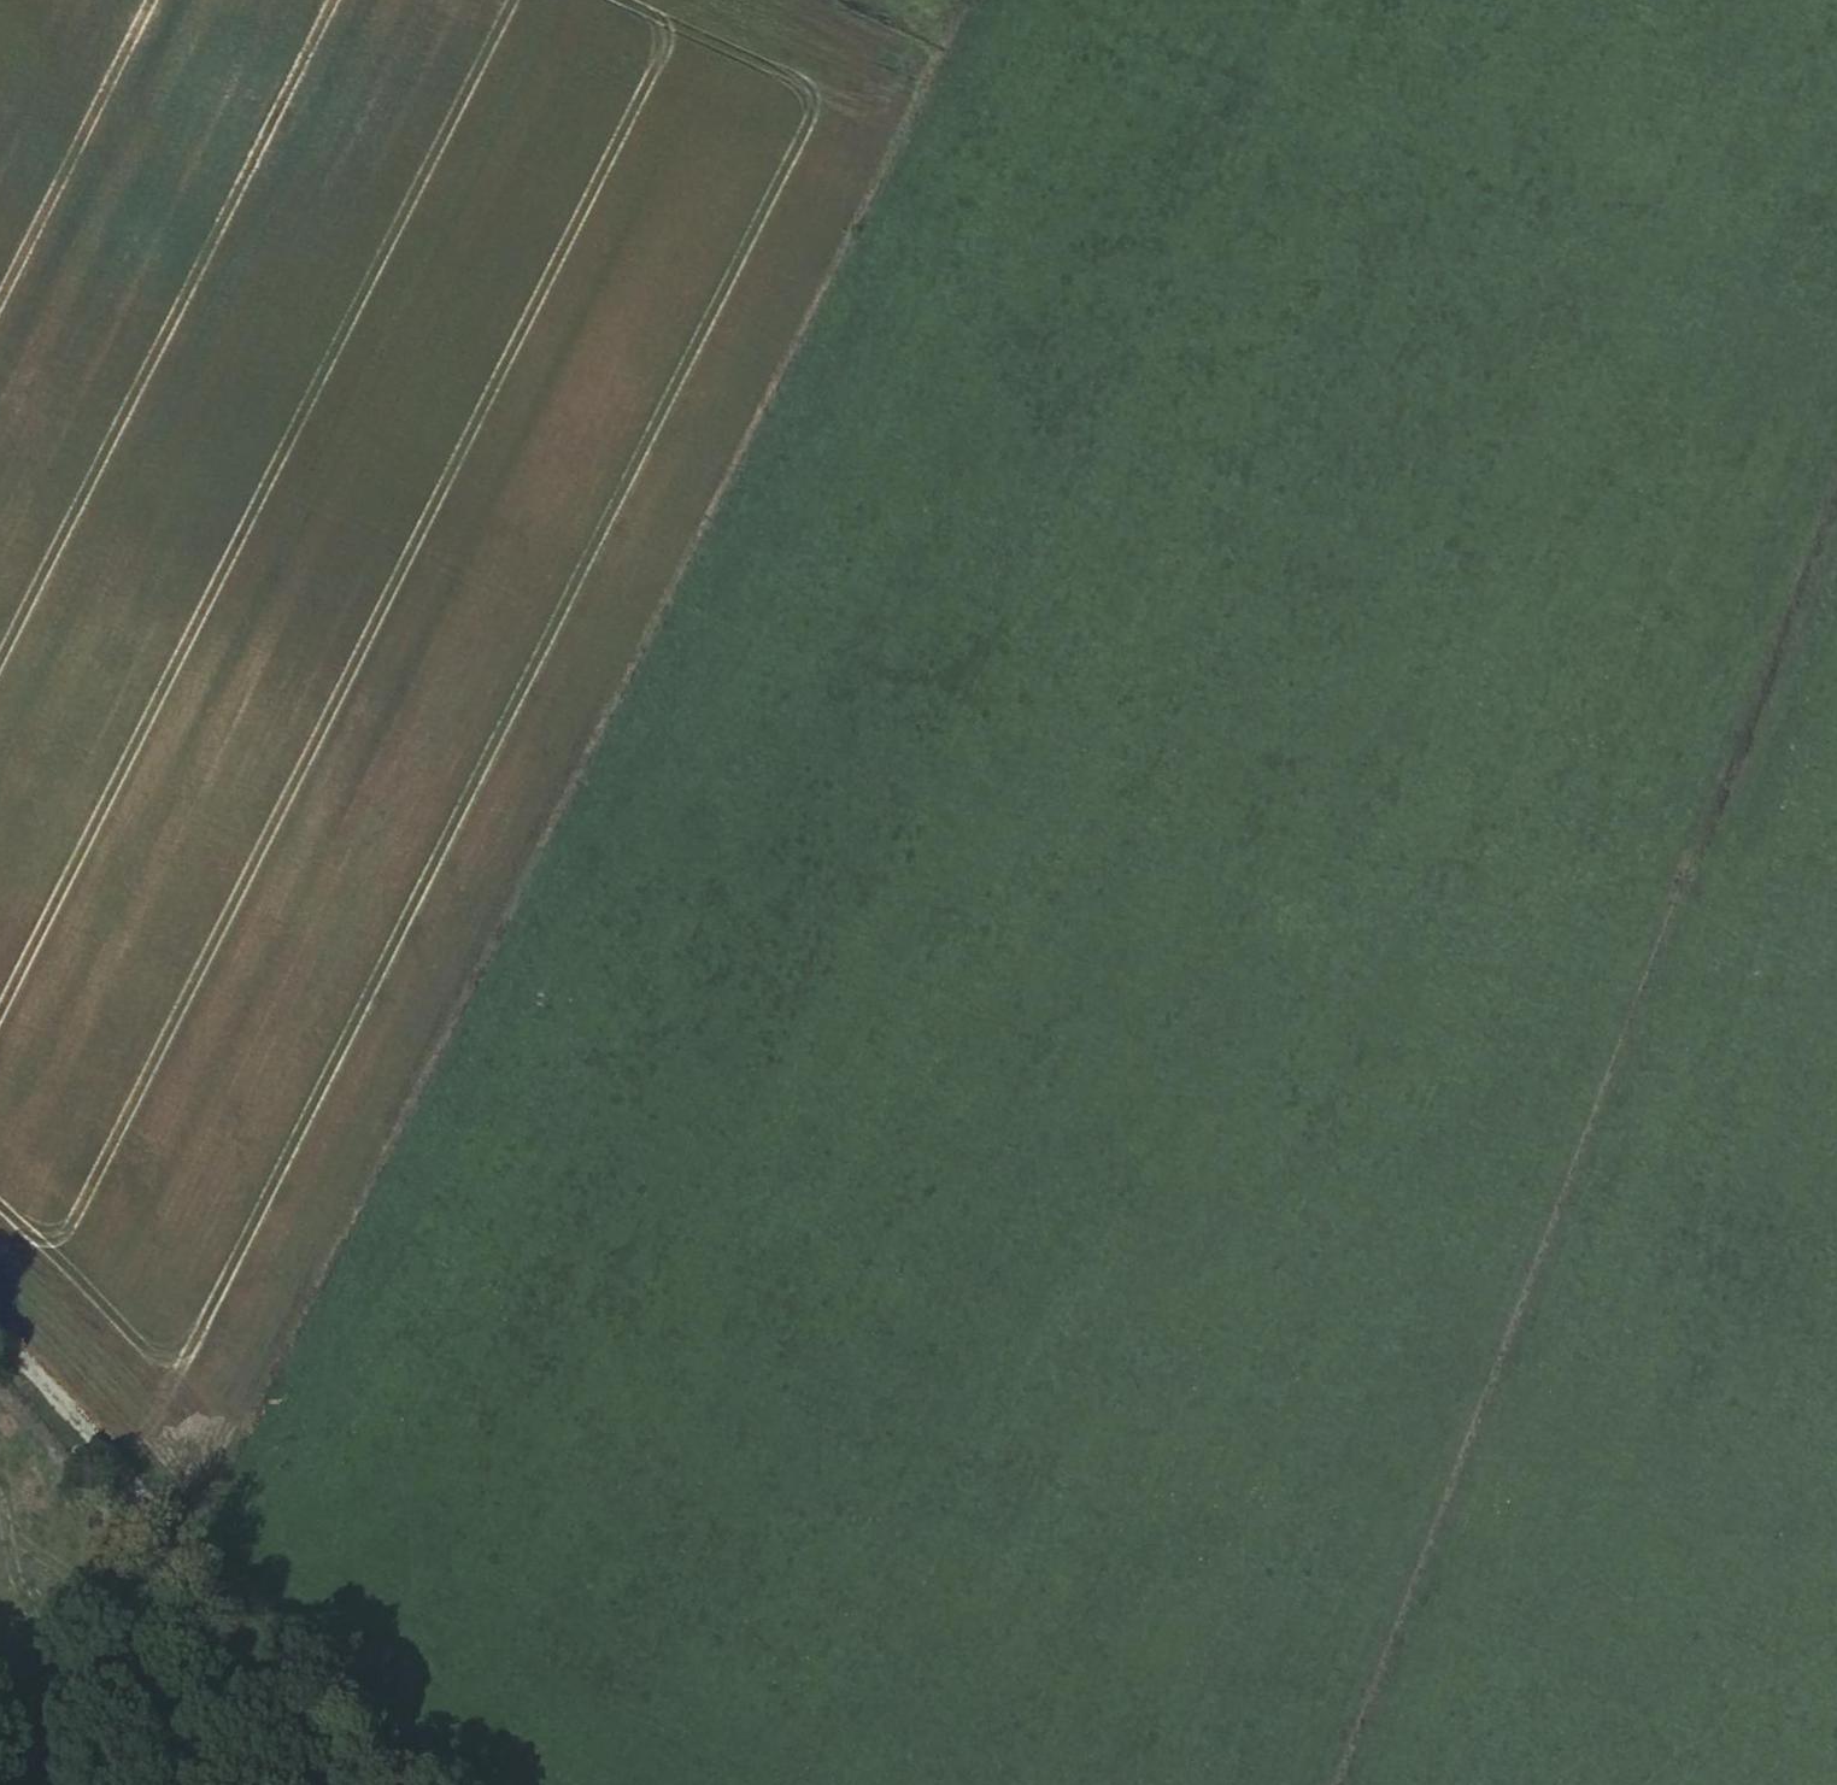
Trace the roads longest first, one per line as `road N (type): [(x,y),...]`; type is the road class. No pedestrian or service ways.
road 1 (track): [(0,1343),(448,1784)]

